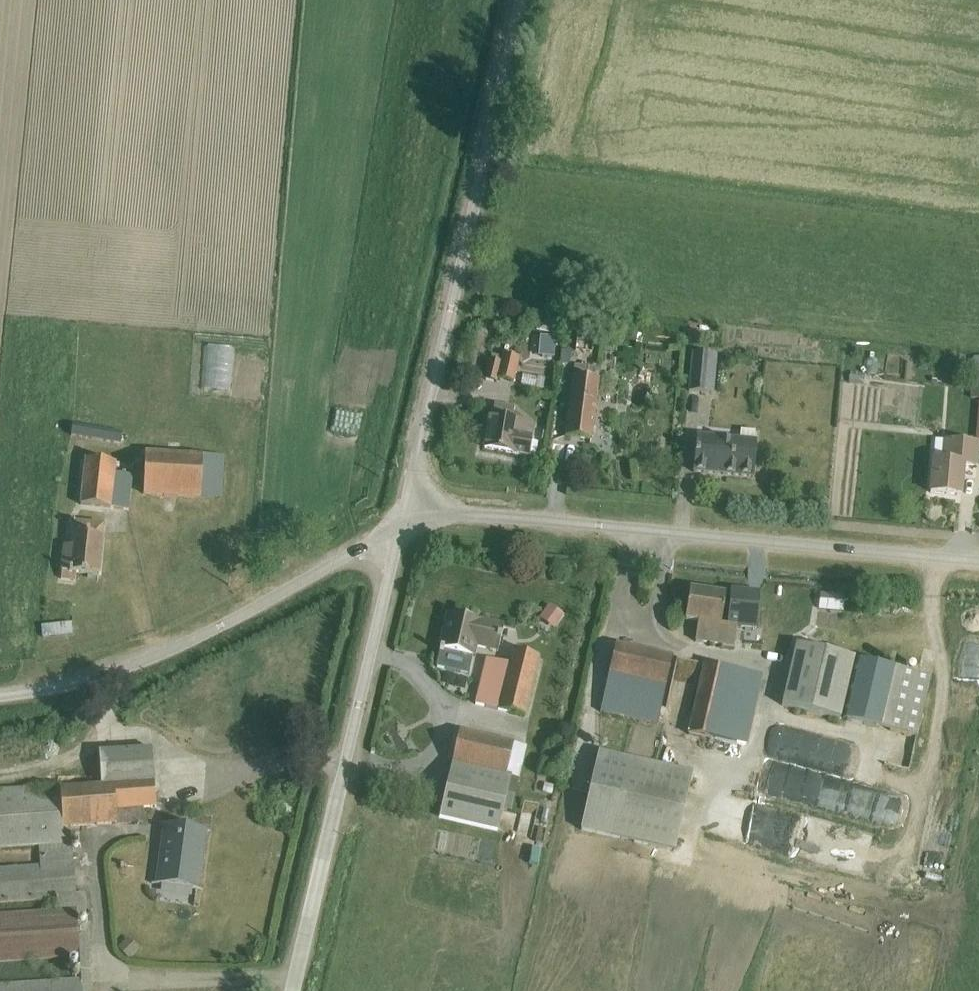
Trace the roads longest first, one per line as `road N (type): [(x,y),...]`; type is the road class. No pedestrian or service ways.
road 1 (residential): [(409,513),(978,563)]
road 2 (unclassified): [(525,0),(409,513)]
road 3 (unclassified): [(409,513),(295,990)]
road 4 (residential): [(0,697),(126,672),(242,619),(360,552),(409,513)]

